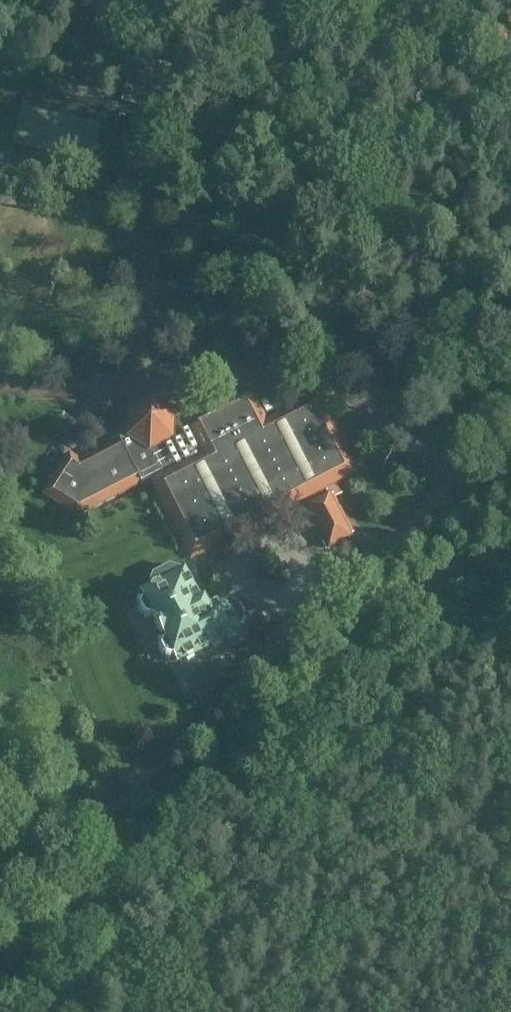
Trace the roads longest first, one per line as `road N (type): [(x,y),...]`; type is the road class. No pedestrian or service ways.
road 1 (track): [(0,389),(99,392),(160,374),(134,184)]
road 2 (track): [(160,374),(325,377),(445,477)]

